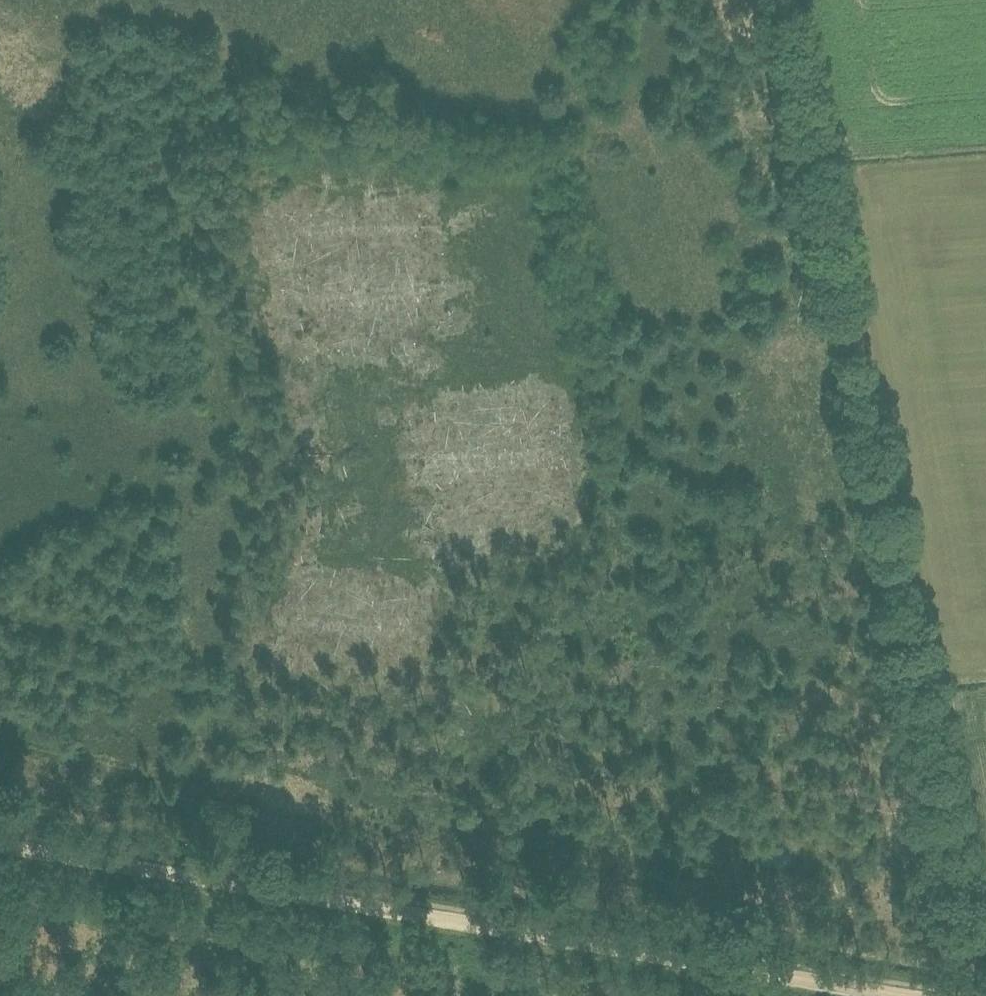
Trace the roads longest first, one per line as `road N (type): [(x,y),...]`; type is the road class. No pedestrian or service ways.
road 1 (track): [(0,844),(891,995)]

